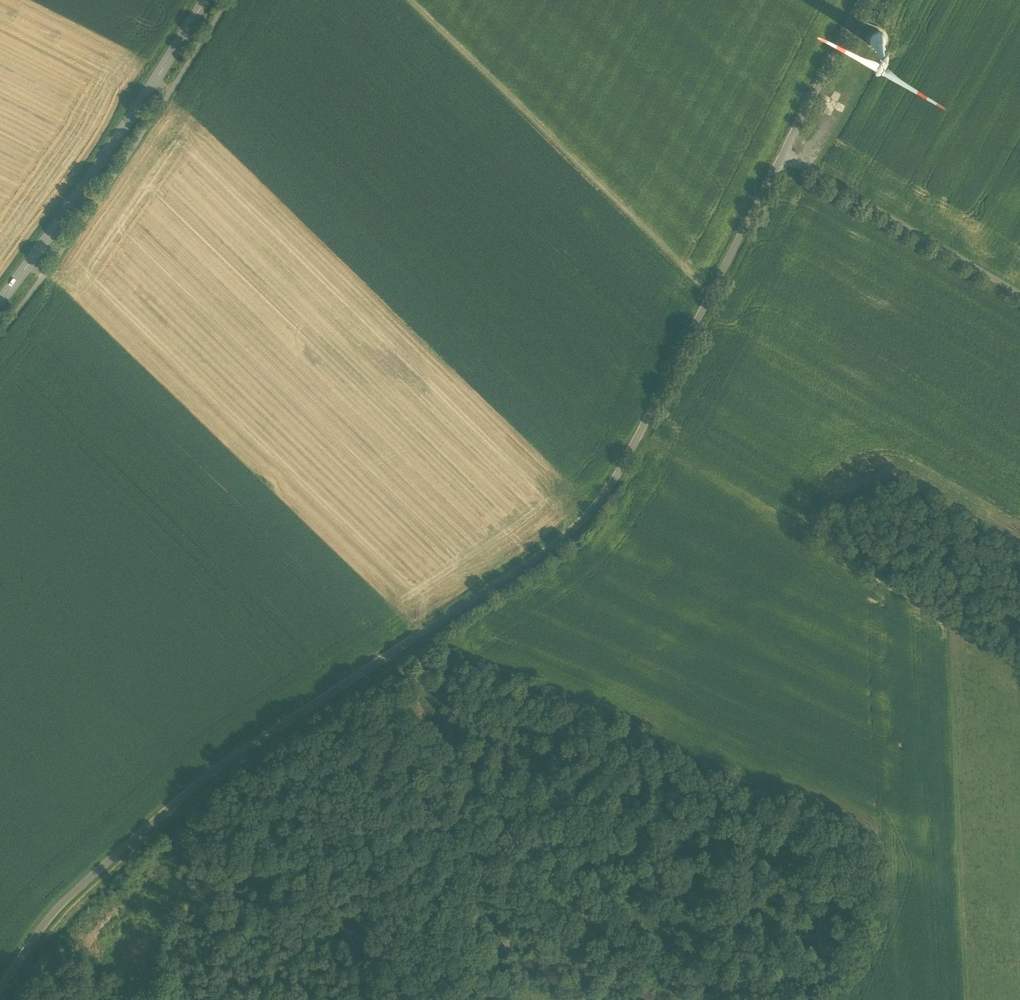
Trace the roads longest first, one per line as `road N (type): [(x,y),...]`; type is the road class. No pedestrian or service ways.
road 1 (unclassified): [(783,155),(594,509),(550,550),(229,758),(72,895),(0,986)]
road 2 (tertiary): [(205,0),(0,301)]
road 3 (unclassified): [(1019,295),(783,155)]
road 4 (unclassified): [(862,0),(783,155)]

